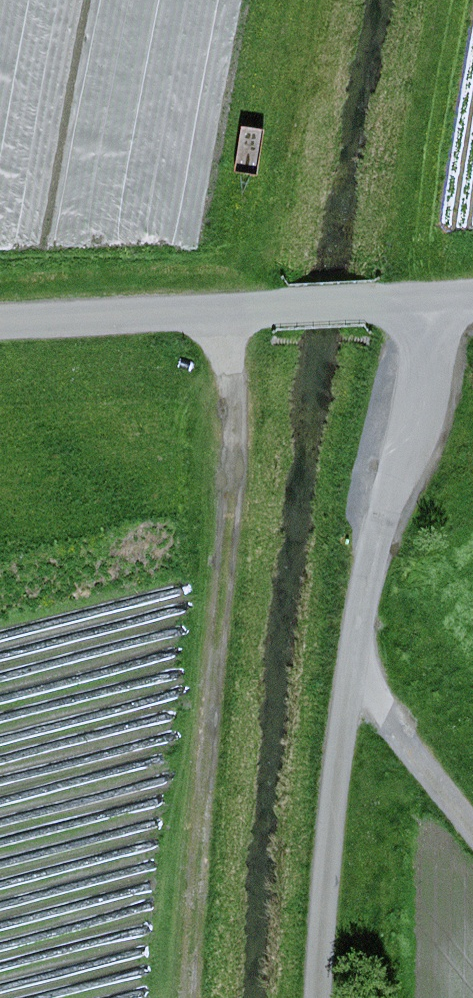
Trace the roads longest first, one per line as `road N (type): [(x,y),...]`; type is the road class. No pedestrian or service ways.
road 1 (track): [(428,326),(373,997)]
road 2 (track): [(428,326),(291,323),(0,336)]
road 3 (track): [(393,729),(472,828)]

